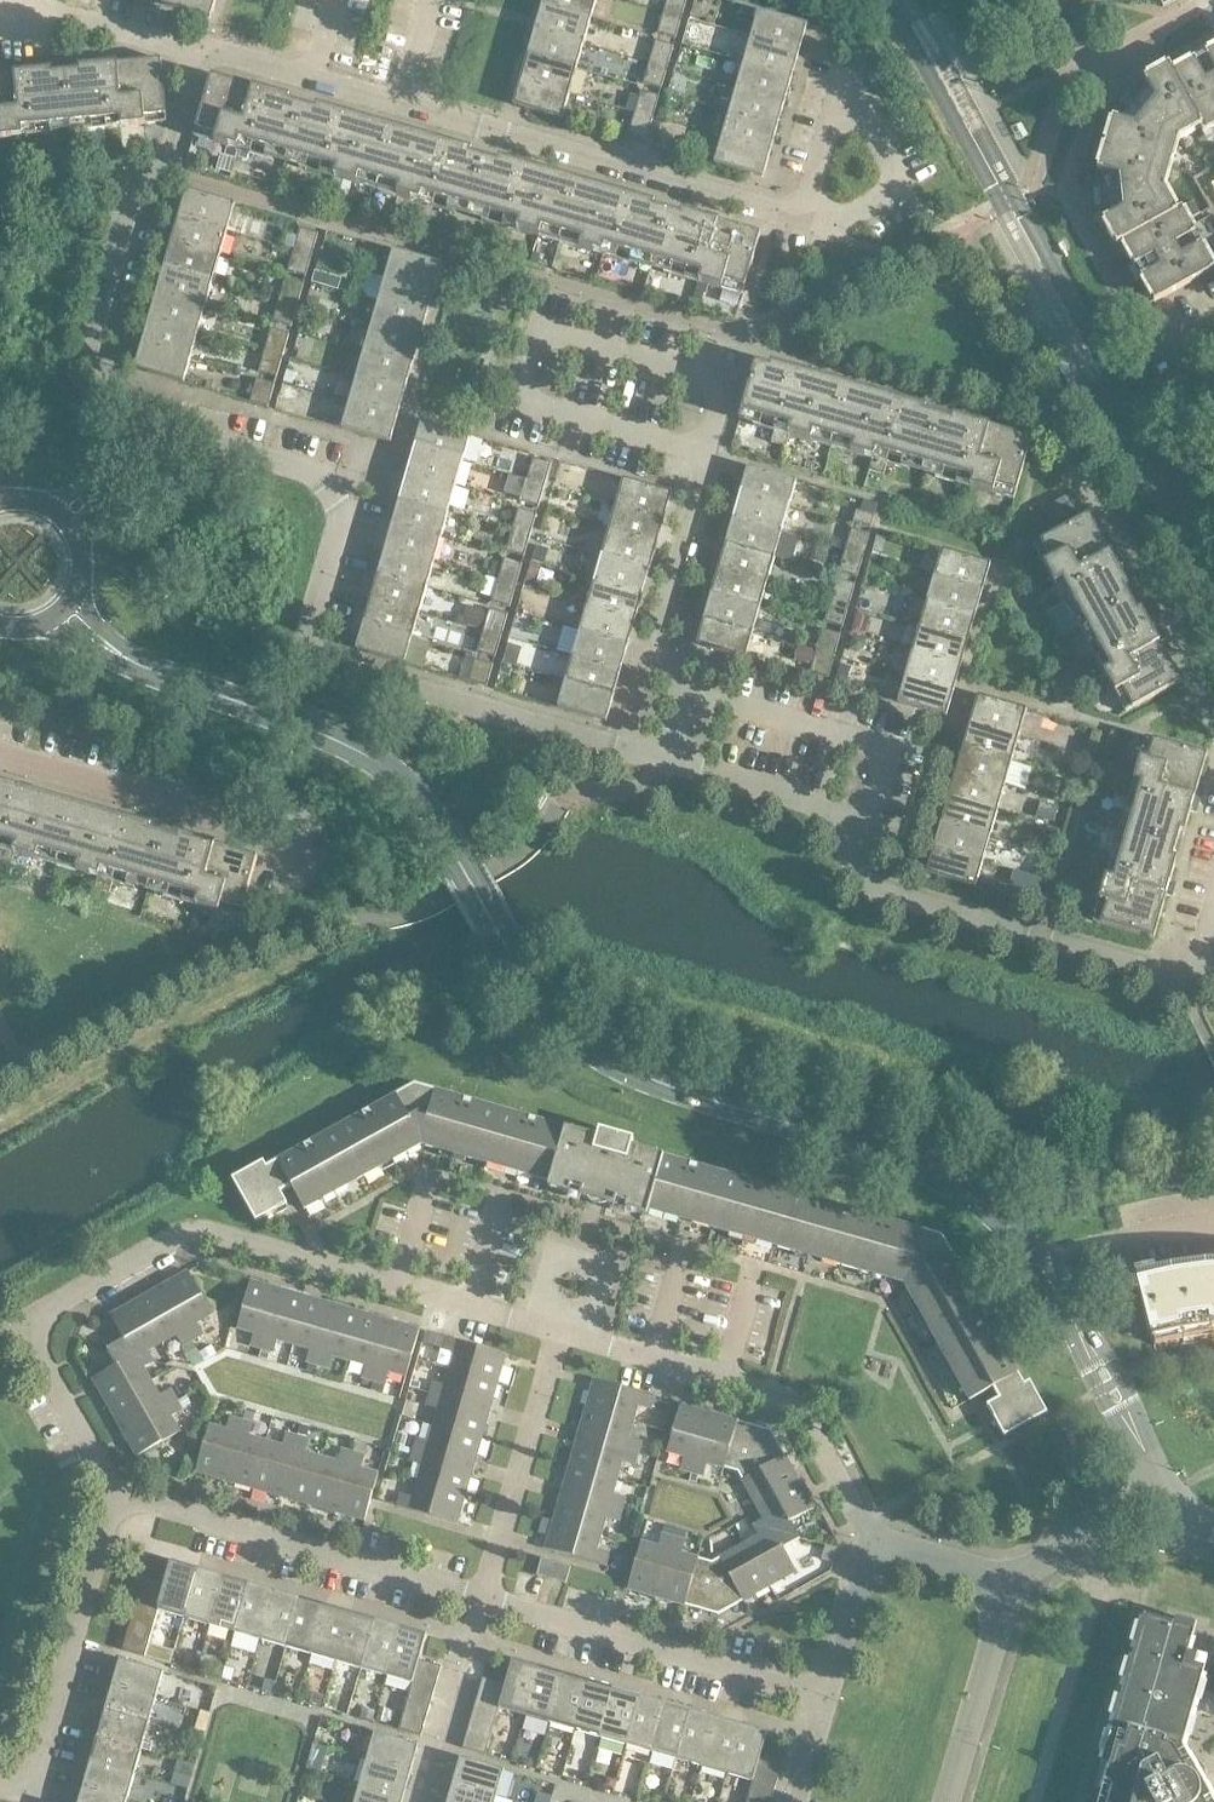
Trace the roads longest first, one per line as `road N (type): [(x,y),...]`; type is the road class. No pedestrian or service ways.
road 1 (secondary): [(1043,1271),(999,1221),(941,1179),(606,1060),(542,1006),(438,828),(391,774),(131,664)]
road 2 (residential): [(671,758),(325,652),(312,628),(313,604),(337,520),(336,502),(317,476),(269,453),(184,435),(149,444)]
road 3 (residential): [(529,1323),(206,1231),(188,1234),(37,1325),(43,1366),(117,1497)]
road 4 (residential): [(1207,949),(1187,973),(1154,970),(890,895),(870,887),(830,815),(811,800),(671,758)]
road 5 (residential): [(781,211),(204,51)]
road 6 (residential): [(149,444),(93,349),(134,212),(161,187),(204,51)]
road 7 (residential): [(671,758),(689,692),(665,631),(733,379)]
road 8 (residential): [(484,1599),(117,1497)]
road 9 (residential): [(876,1545),(795,1404),(595,1342)]
road 10 (residential): [(829,1700),(484,1599)]
road 11 (residential): [(117,1497),(35,1794)]
road 12 (residential): [(484,1599),(559,1332)]
road 13 (residential): [(1076,1543),(1100,1587),(1036,1801)]
road 14 (tertiary): [(1175,1499),(1043,1271)]
road 15 (residential): [(0,766),(248,837)]
road 16 (residential): [(595,1342),(609,1261),(556,1246),(529,1323)]
road 17 (tertiary): [(1014,1594),(953,1801)]
road 18 (residential): [(1043,1271),(1120,1247),(1213,1232)]
road 19 (residential): [(829,1700),(865,1580)]

